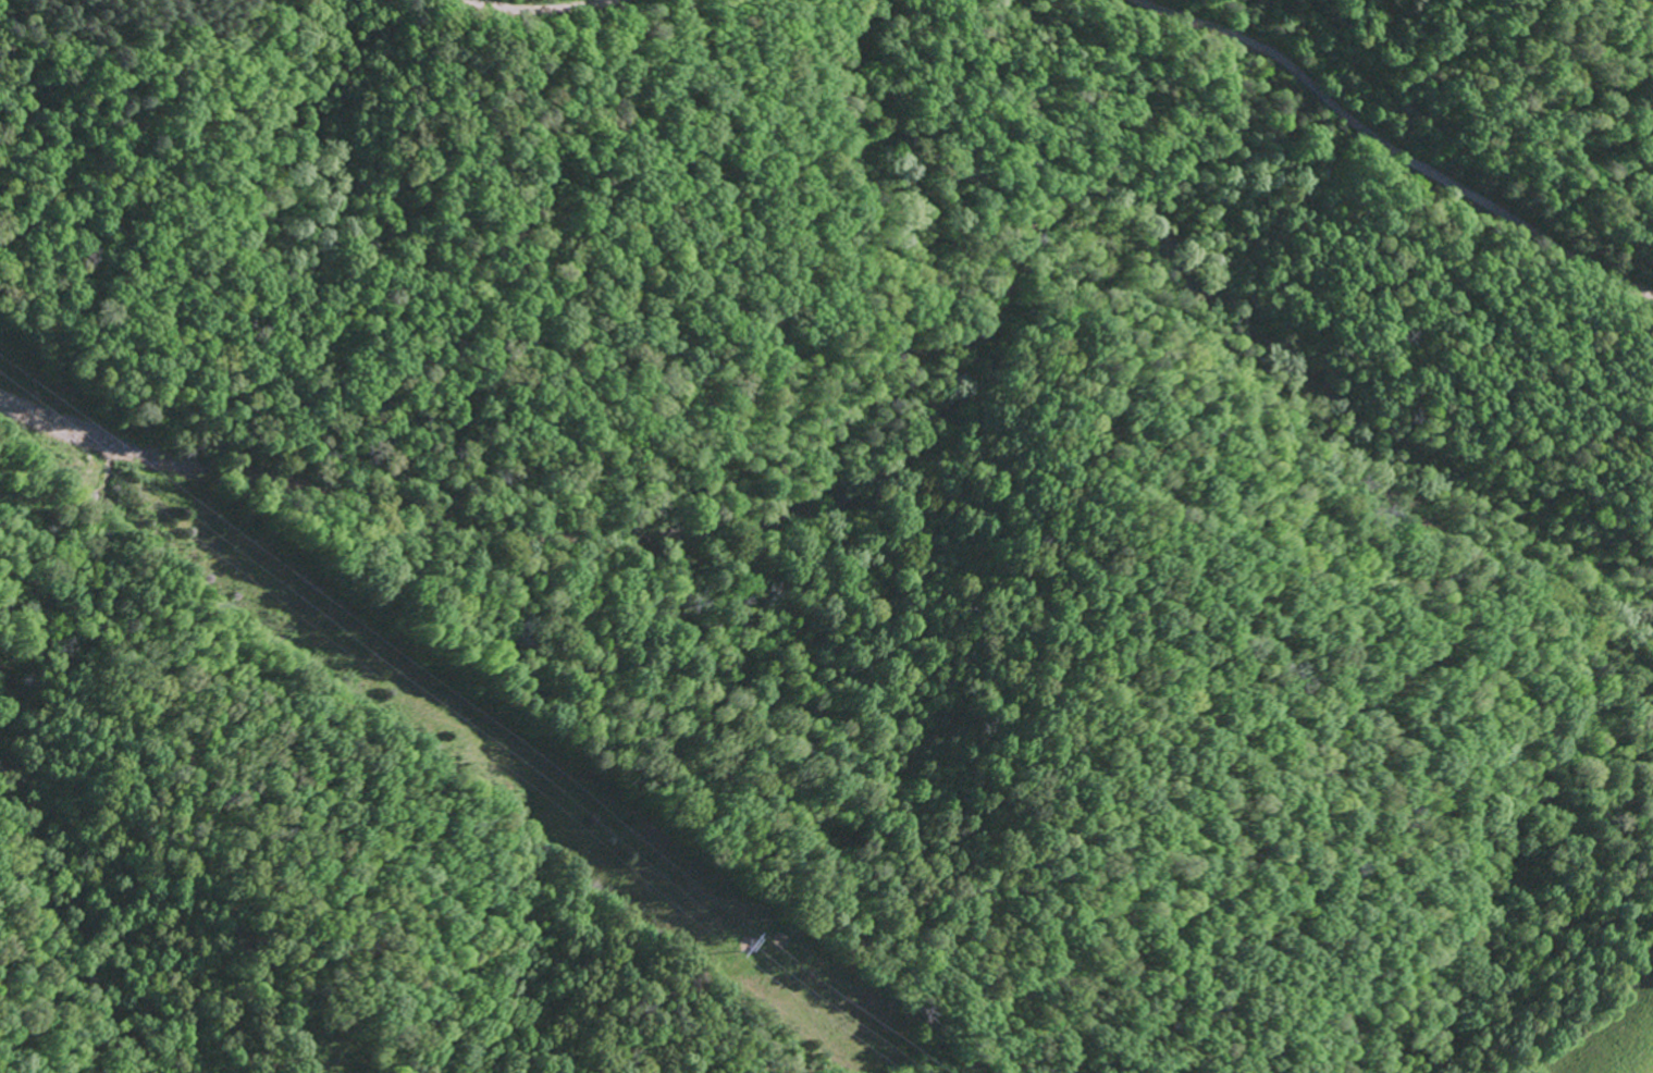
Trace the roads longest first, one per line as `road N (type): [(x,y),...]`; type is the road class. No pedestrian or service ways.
road 1 (residential): [(1652,281),(1397,146),(1278,57),(1147,0)]

